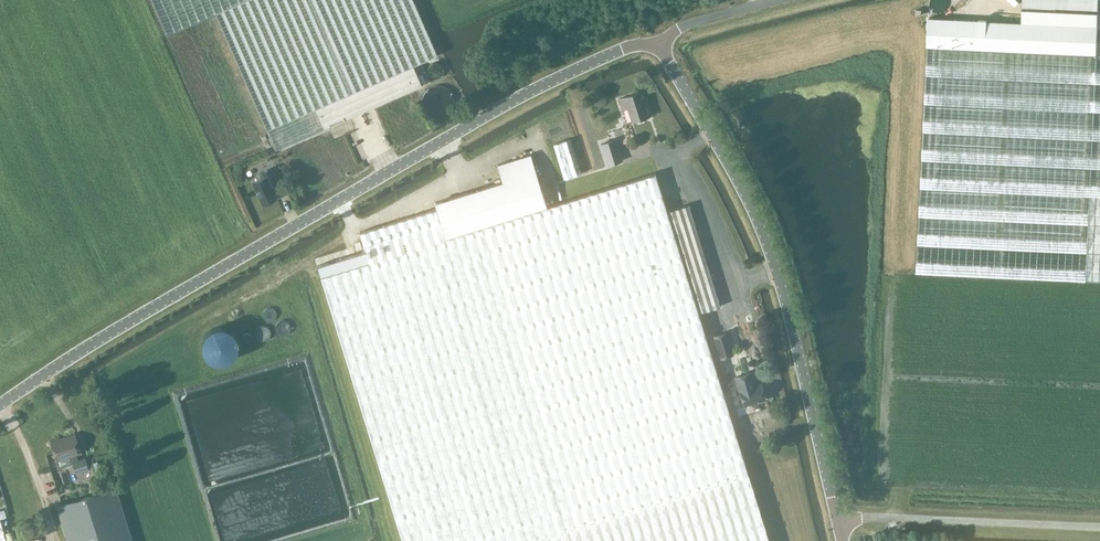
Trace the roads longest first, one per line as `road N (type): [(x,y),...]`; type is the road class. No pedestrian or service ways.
road 1 (unclassified): [(0,407),(159,304),(502,105),(657,36)]
road 2 (unclassified): [(843,540),(769,251),(657,36)]
road 3 (unclassified): [(657,36),(777,0)]

